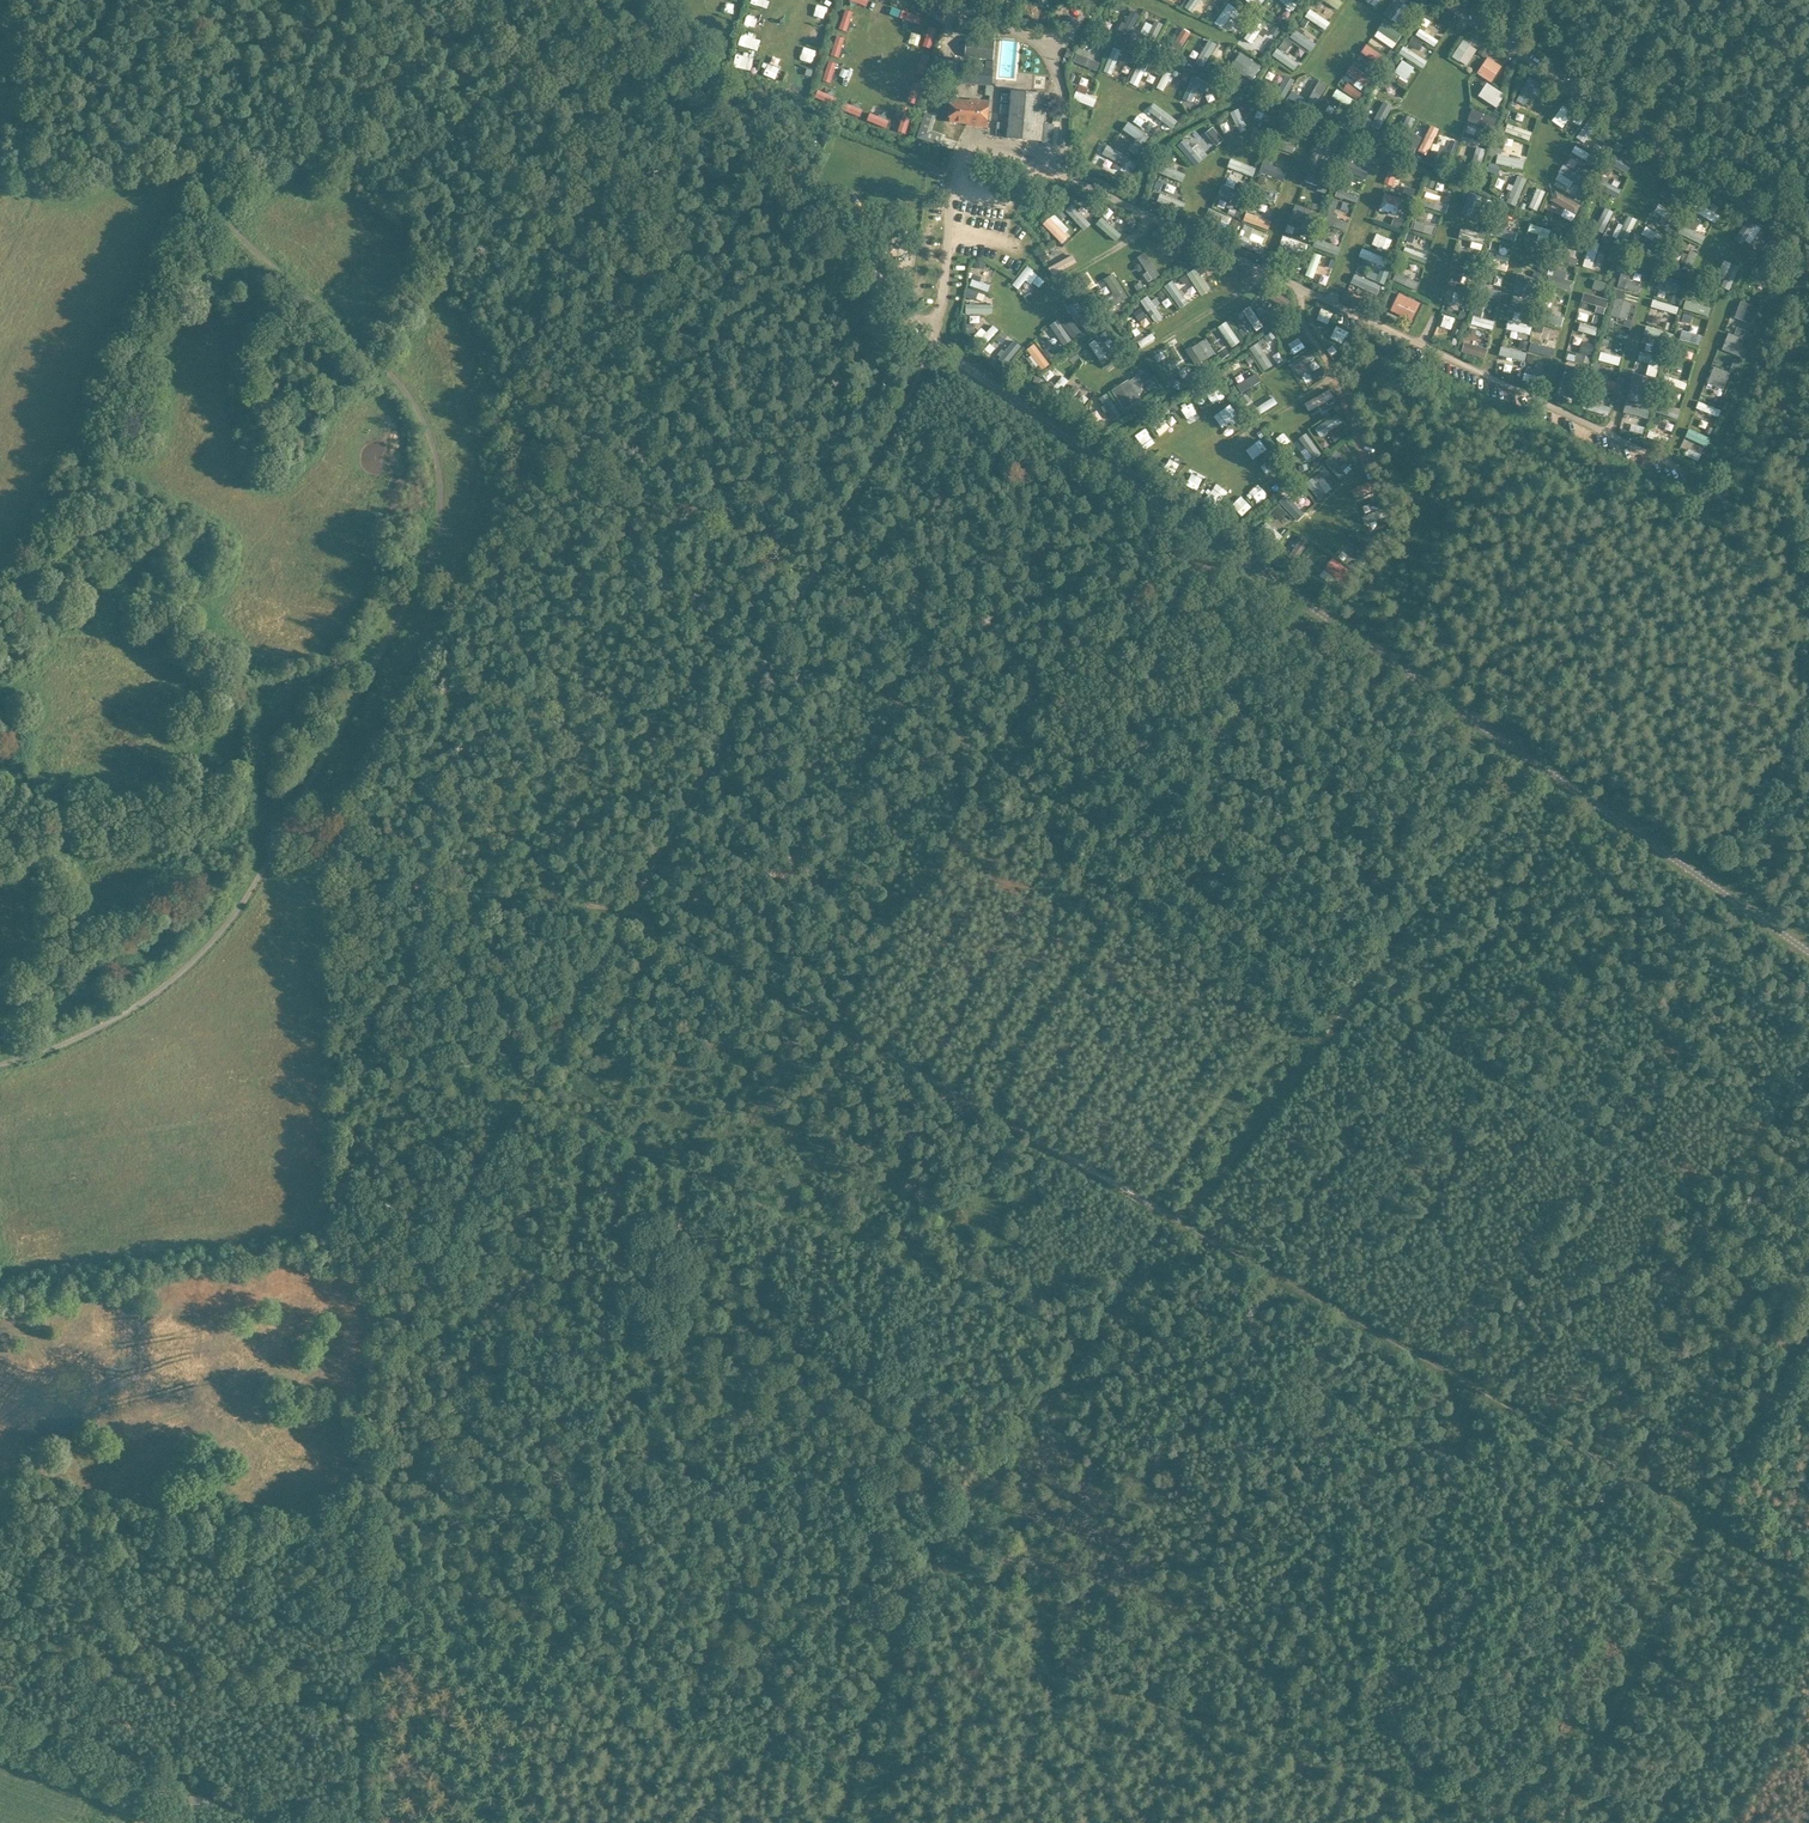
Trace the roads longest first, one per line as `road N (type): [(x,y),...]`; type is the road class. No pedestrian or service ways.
road 1 (unclassified): [(1808,952),(947,352),(640,0)]
road 2 (track): [(1808,1582),(626,909)]
road 3 (track): [(1808,1272),(781,629)]
road 4 (track): [(410,1313),(419,1283),(813,563)]
road 5 (track): [(1808,1312),(1555,1822)]
road 6 (tertiary): [(259,1822),(0,1734)]

